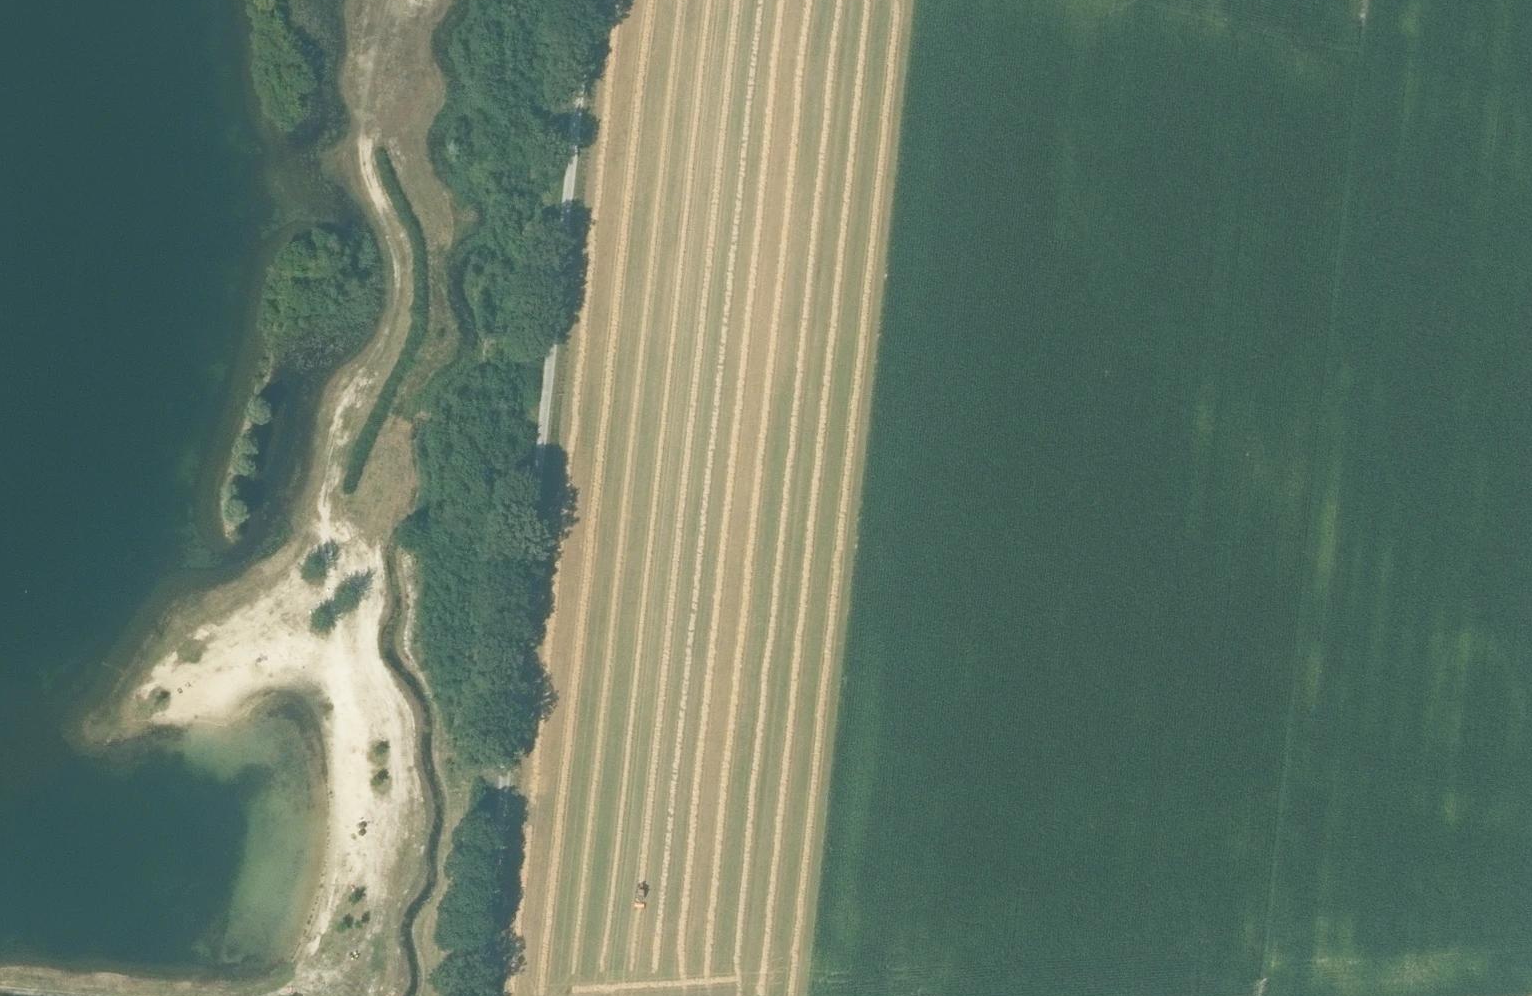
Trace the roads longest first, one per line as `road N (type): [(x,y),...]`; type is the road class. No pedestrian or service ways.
road 1 (unclassified): [(478,995),(584,0)]

